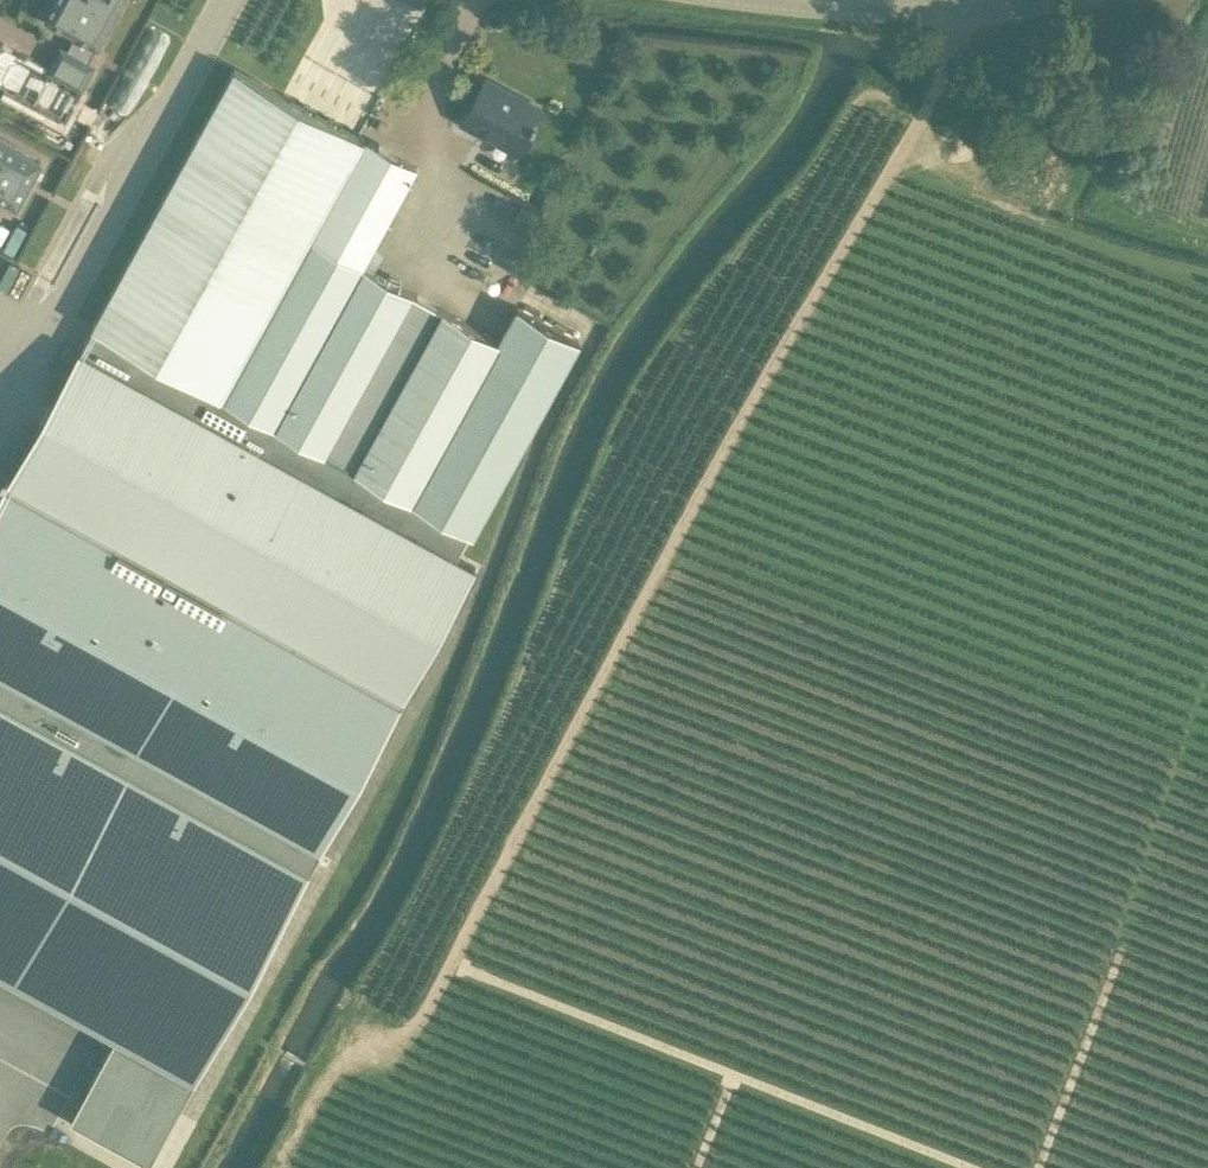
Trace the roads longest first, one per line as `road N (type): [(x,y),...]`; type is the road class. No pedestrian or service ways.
road 1 (tertiary): [(728,0),(942,11),(1031,0)]

